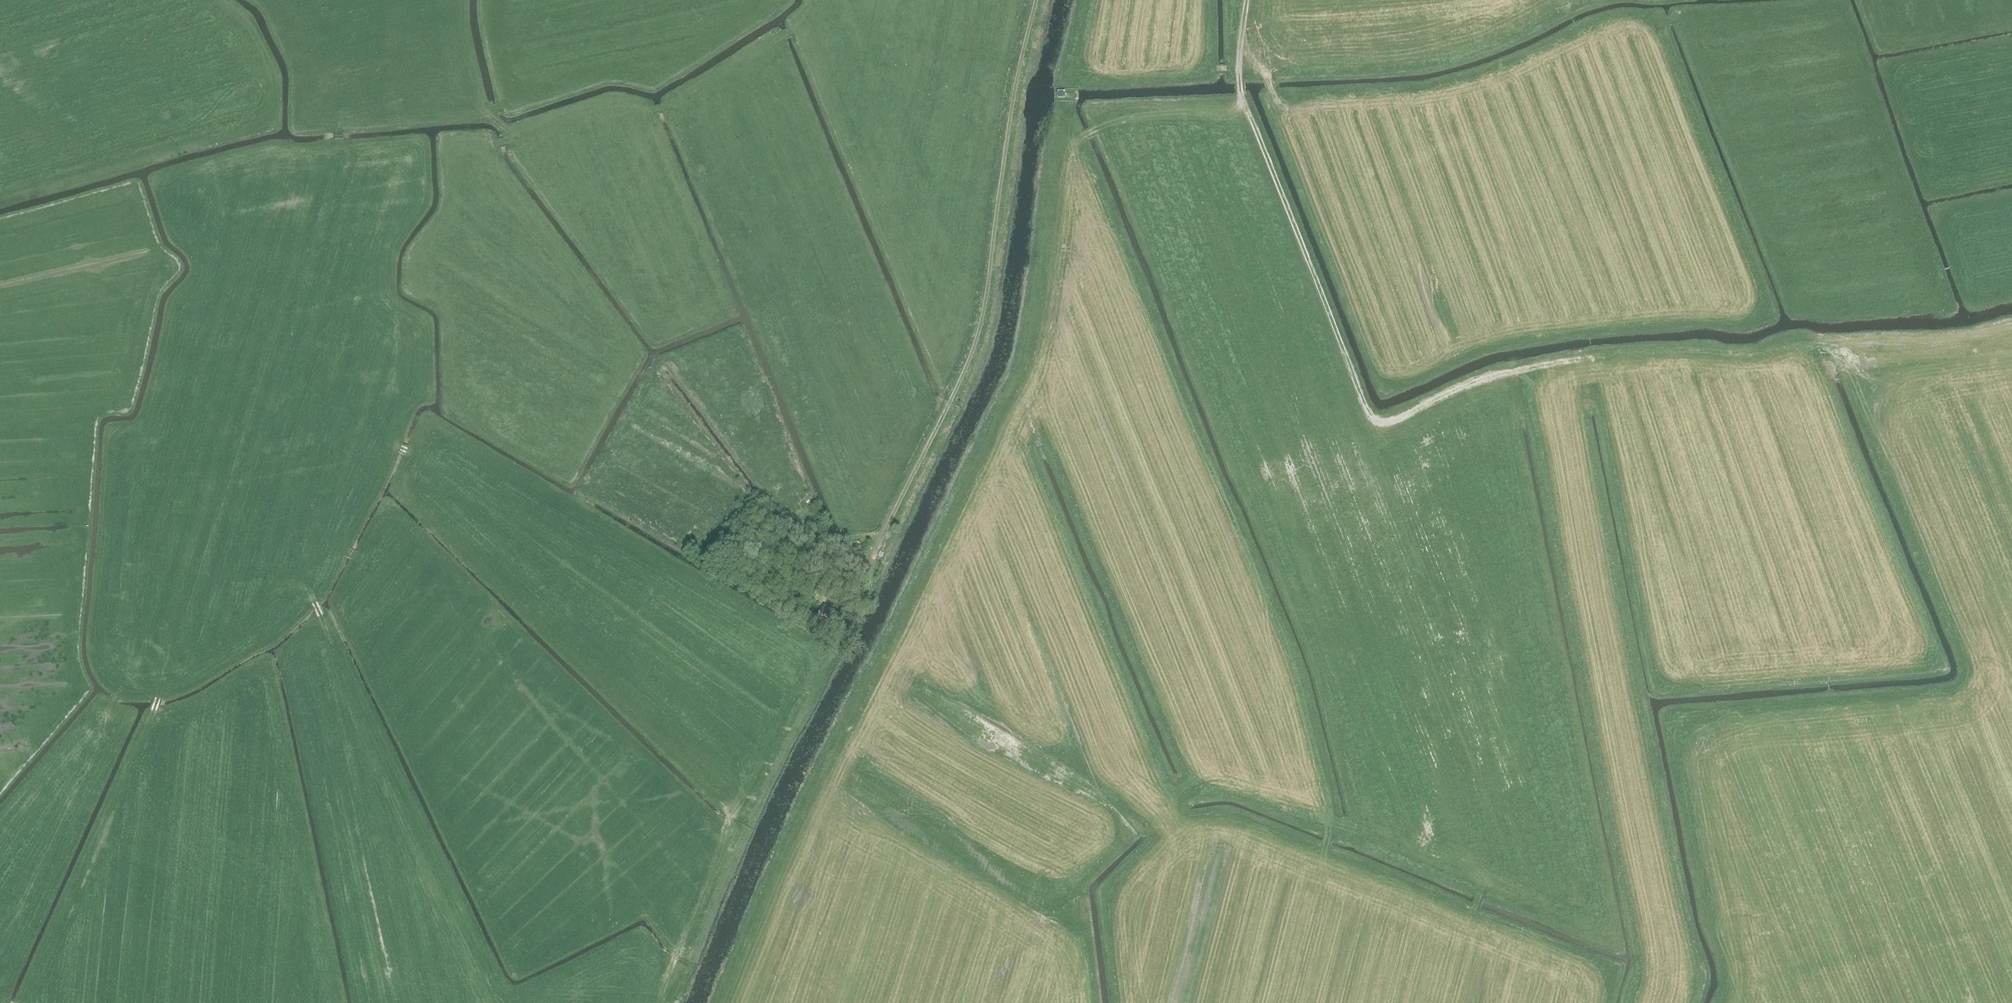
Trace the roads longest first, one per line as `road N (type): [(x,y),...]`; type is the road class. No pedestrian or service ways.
road 1 (track): [(1606,357),(1475,381),(1390,422),(1372,418),(1242,99),(1248,0)]
road 2 (track): [(1073,140),(1108,122),(1242,99)]

